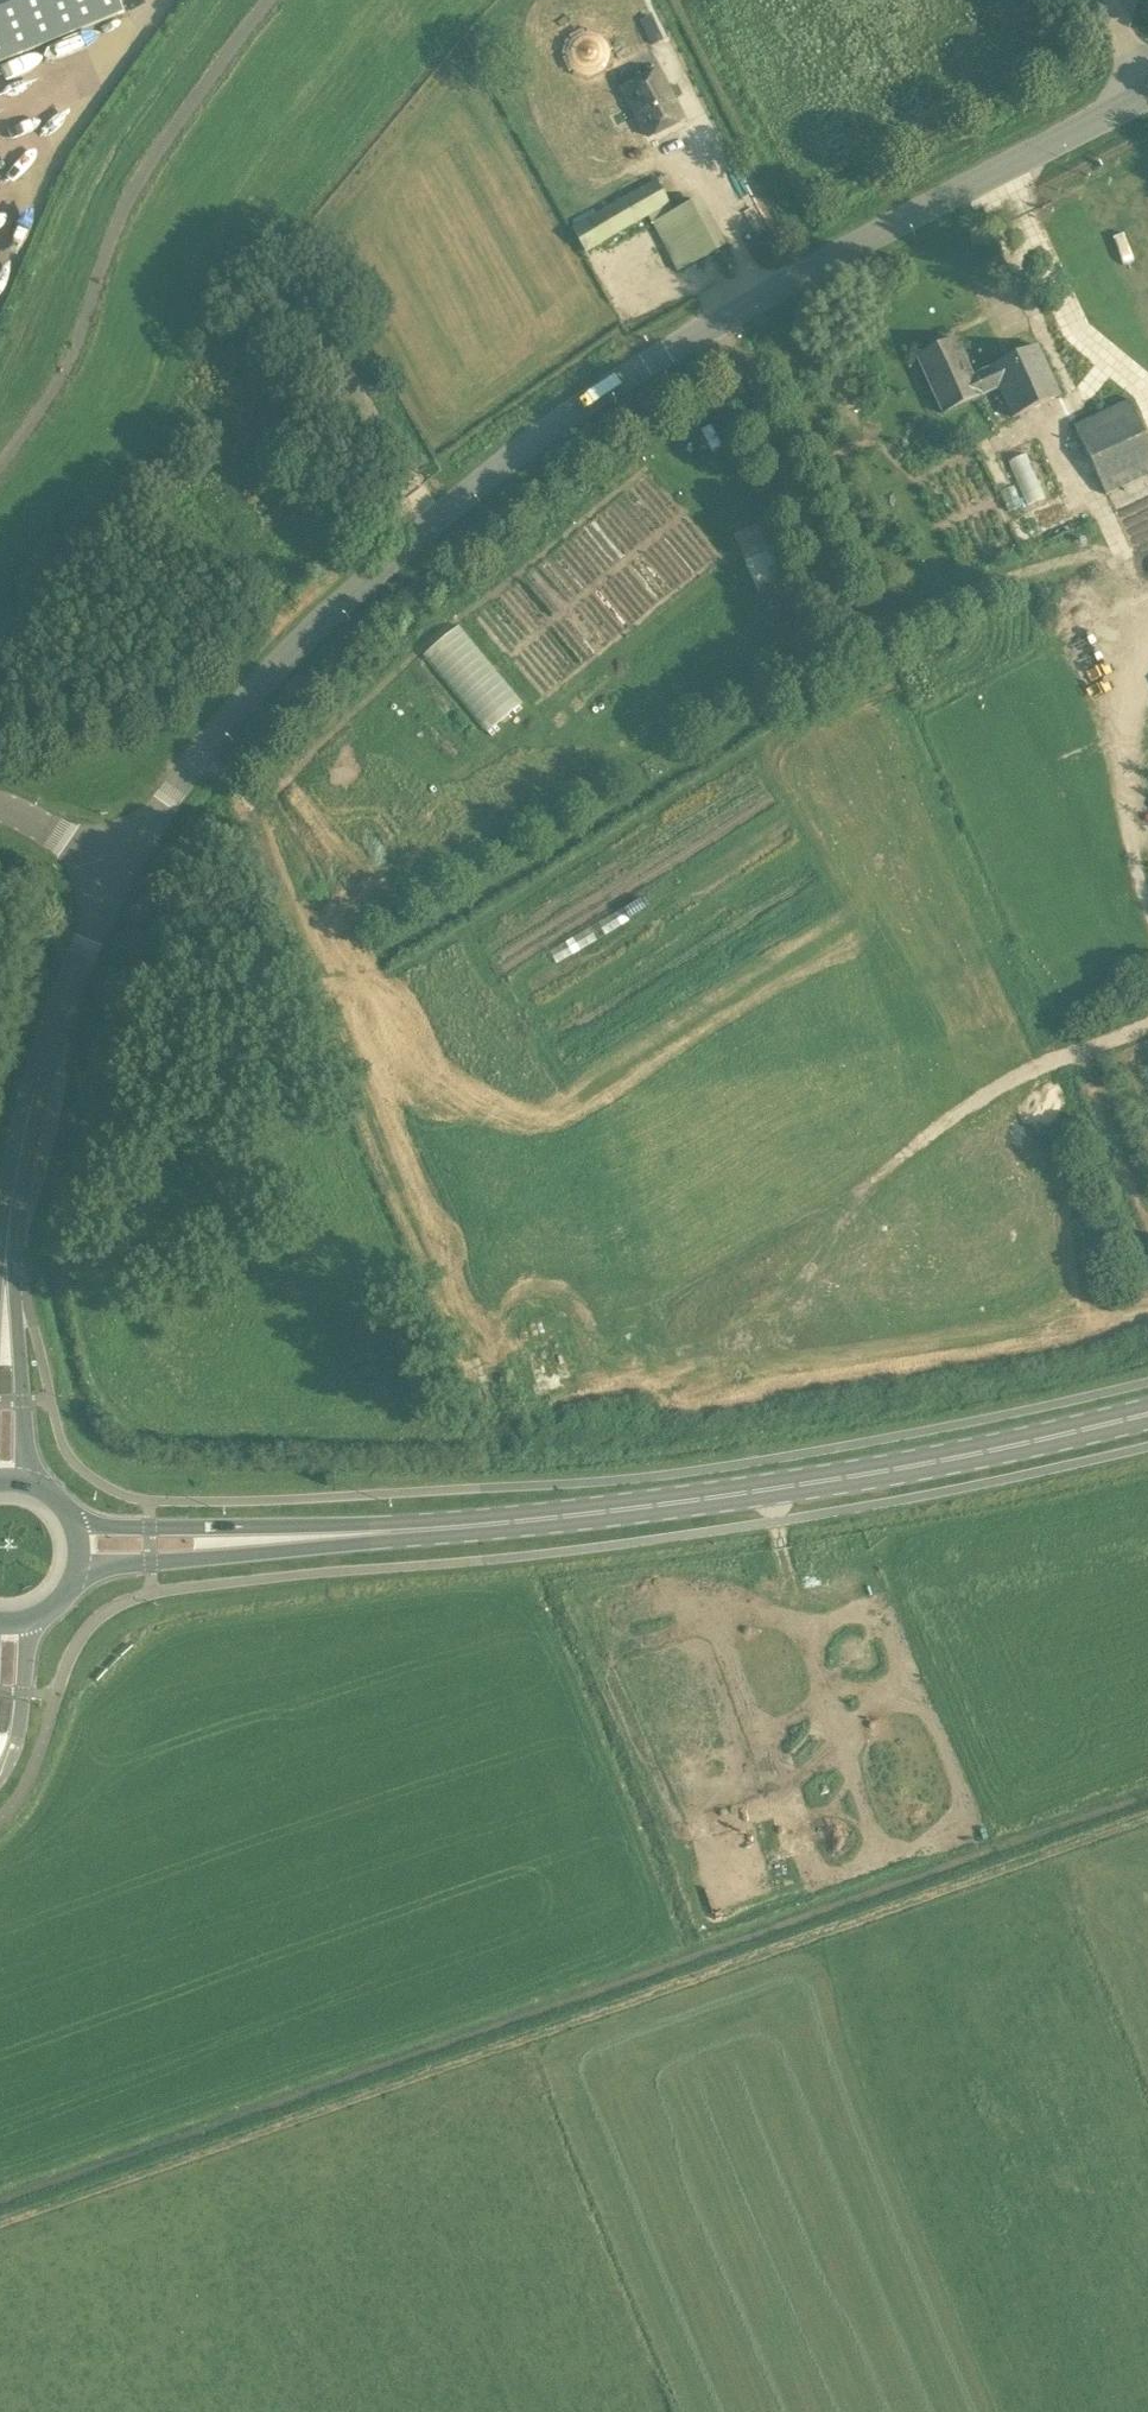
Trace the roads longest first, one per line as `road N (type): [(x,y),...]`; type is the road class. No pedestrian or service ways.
road 1 (unclassified): [(117,868),(269,673),(338,602),(519,449),(608,385),(762,296),(1147,91)]
road 2 (primary): [(381,1531),(765,1491),(1147,1416)]
road 3 (unclassified): [(4,1253),(43,1065),(117,868)]
road 4 (primary): [(76,1572),(128,1560),(312,1548),(381,1531)]
road 5 (primary): [(381,1531),(73,1520)]
road 6 (unclassified): [(31,1481),(4,1253)]
road 7 (tertiary): [(0,1767),(17,1737),(35,1617)]
road 8 (unclassified): [(117,868),(0,805)]

